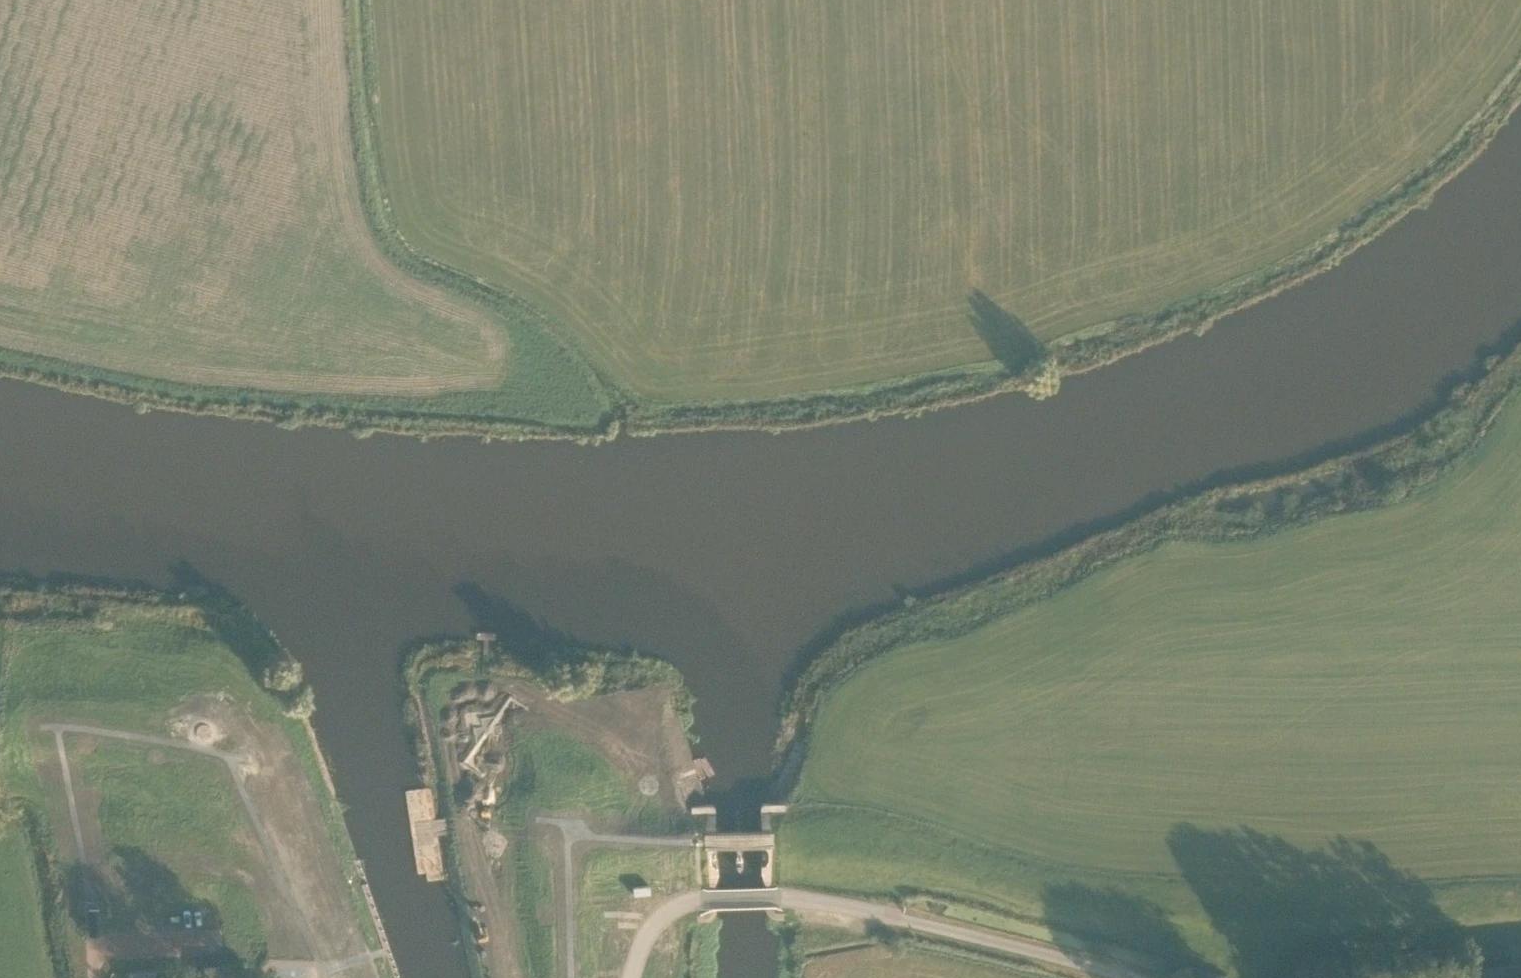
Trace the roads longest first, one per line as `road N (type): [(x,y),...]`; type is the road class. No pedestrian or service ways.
road 1 (unclassified): [(1133,977),(900,917),(768,896)]
road 2 (unclassified): [(640,977),(666,925),(685,908),(713,897),(768,896)]

